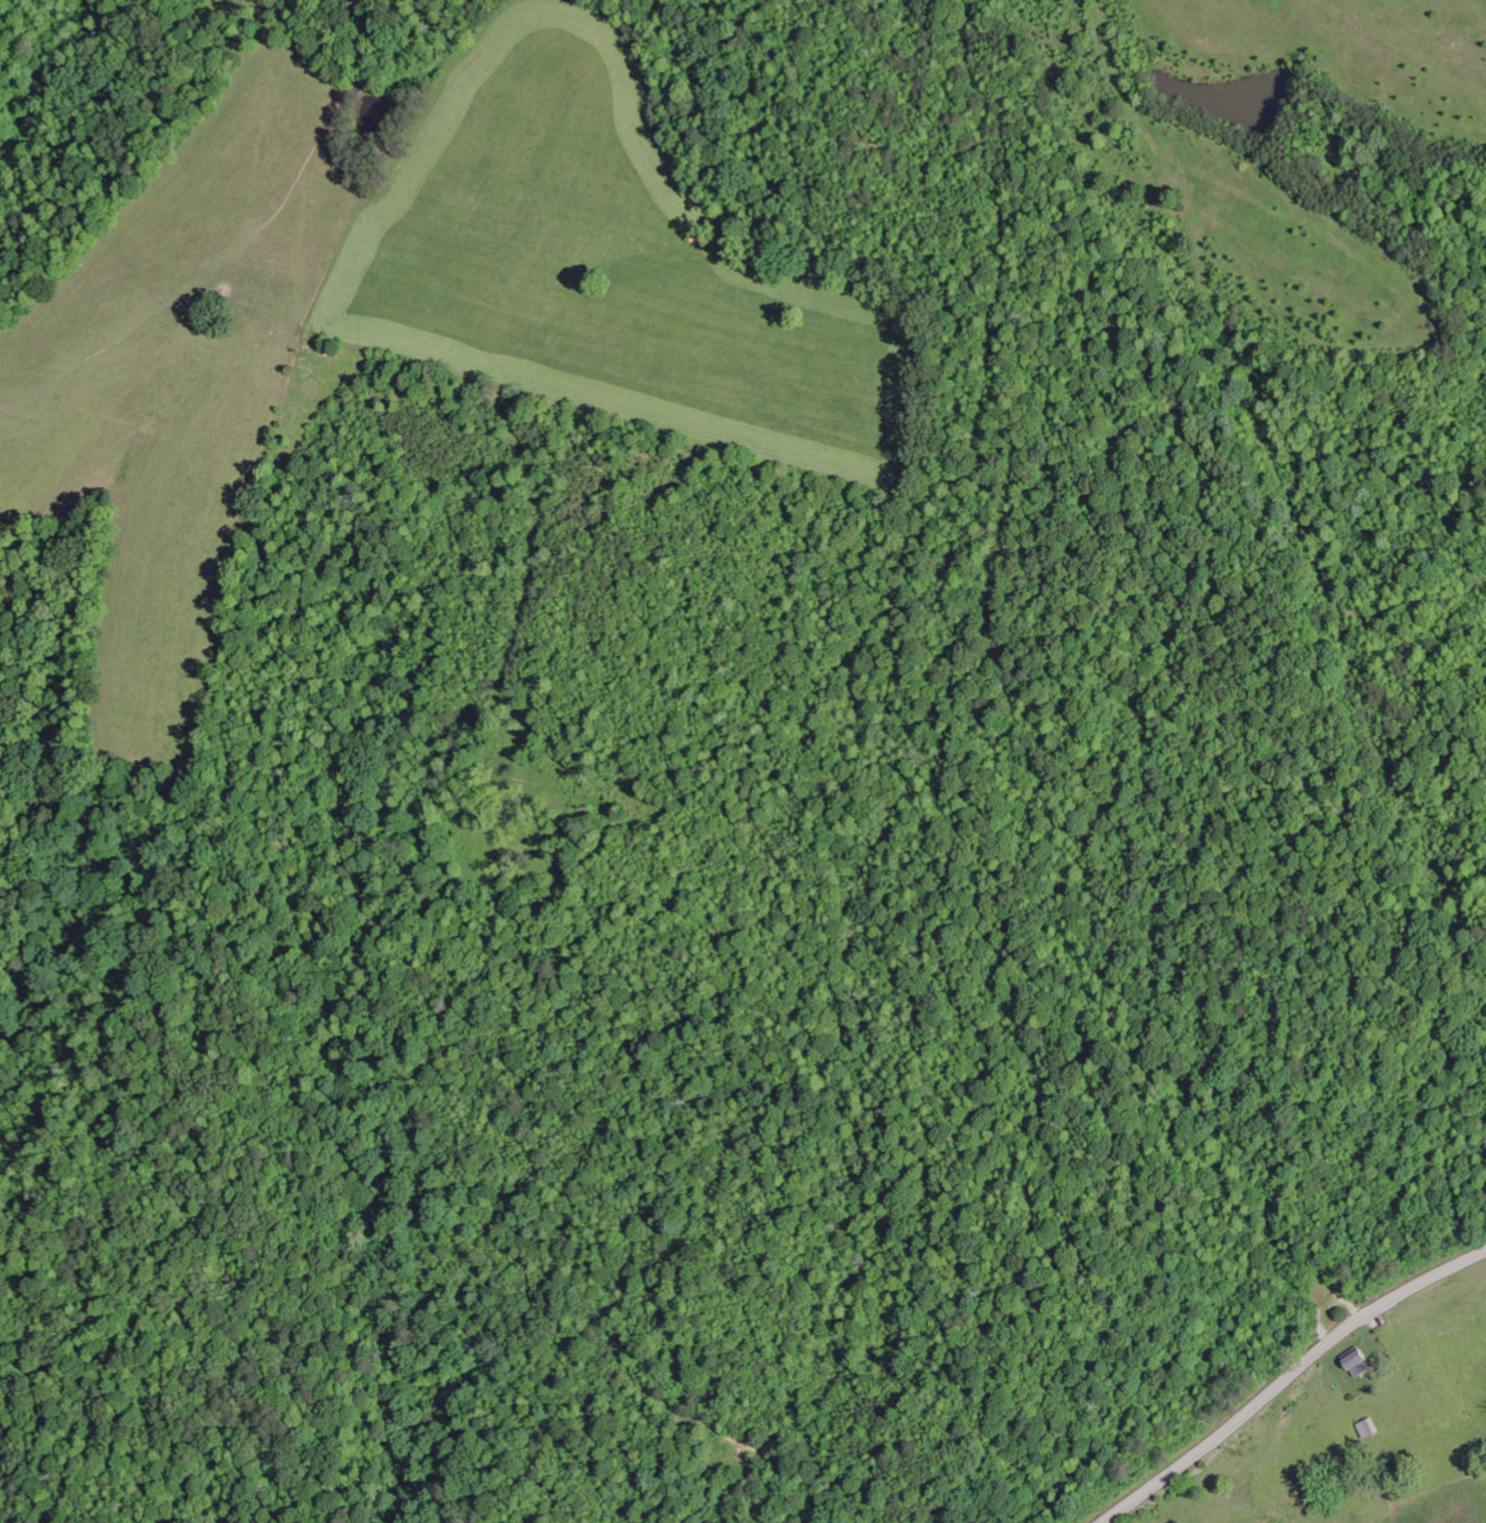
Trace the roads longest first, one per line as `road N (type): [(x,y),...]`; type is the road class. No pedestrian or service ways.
road 1 (tertiary): [(1109,1522),(1366,1318),(1485,1256)]

